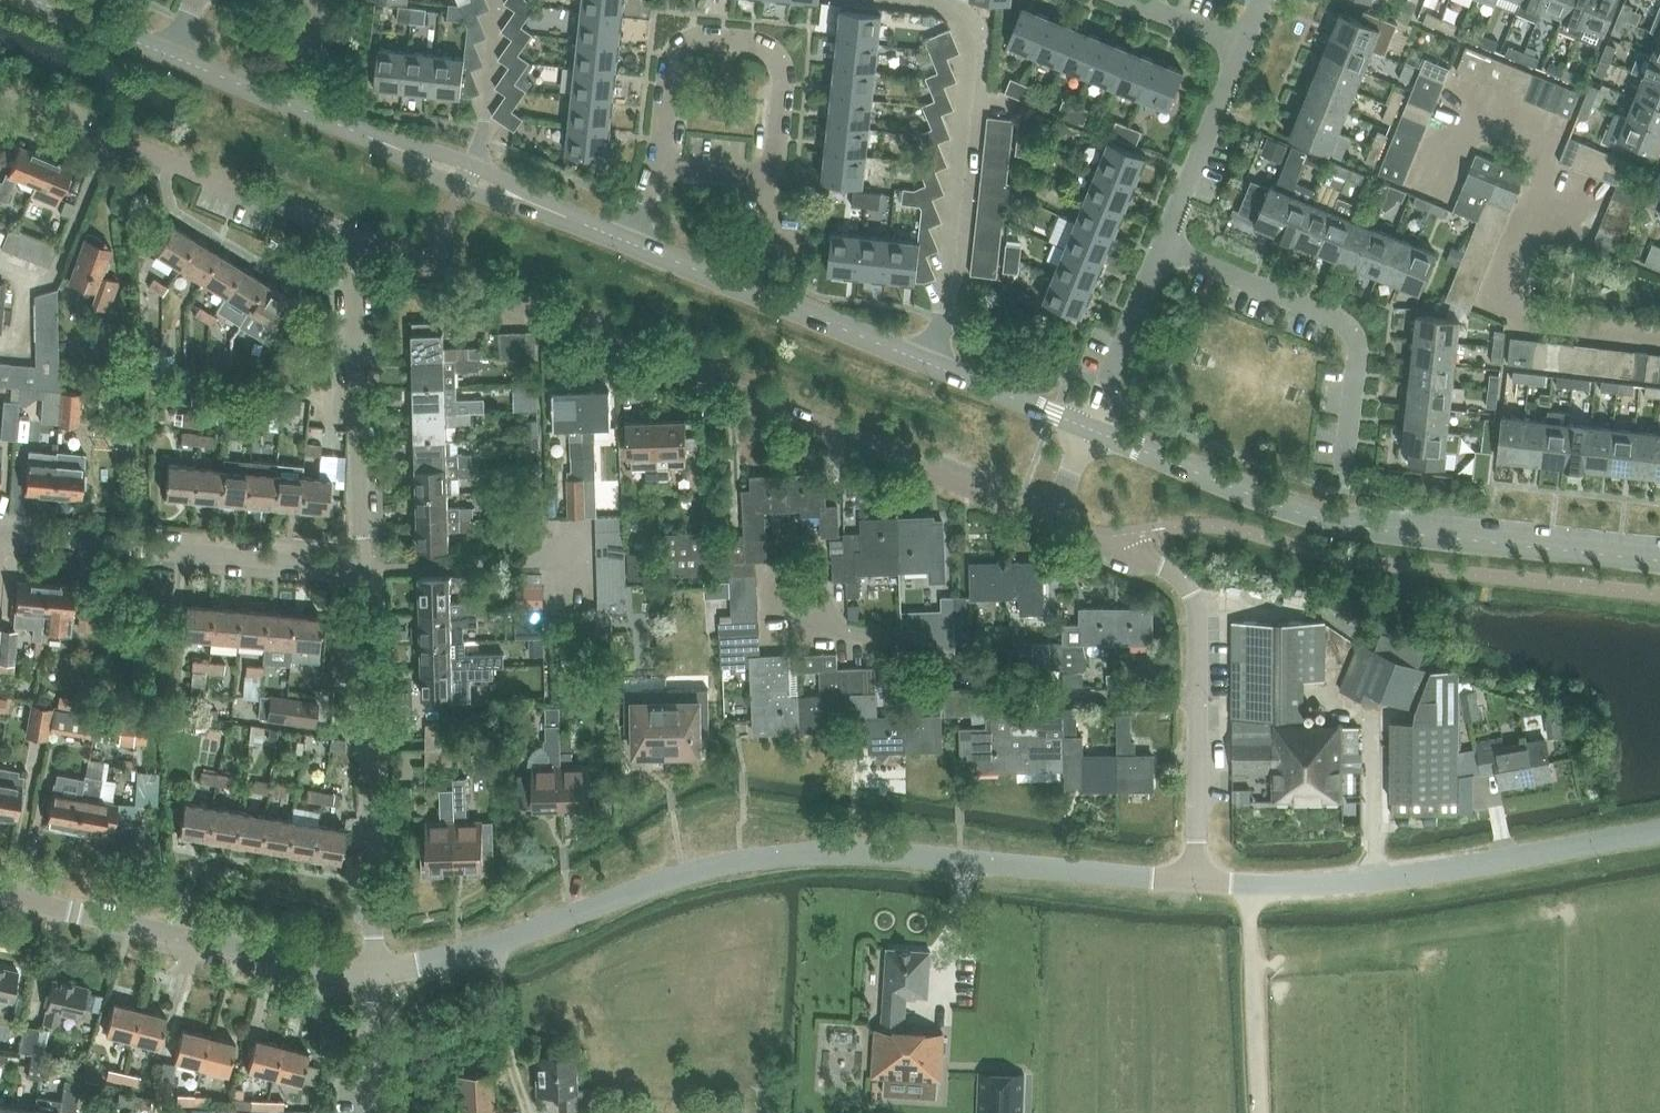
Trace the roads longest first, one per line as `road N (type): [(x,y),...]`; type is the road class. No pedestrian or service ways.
road 1 (residential): [(373,972),(480,953),(724,864),(814,850),(1196,880)]
road 2 (residential): [(1053,521),(360,244)]
road 3 (tertiary): [(632,244),(169,55)]
road 4 (tertiary): [(1090,431),(632,244)]
road 5 (residential): [(1196,880),(1375,880),(1659,833)]
road 6 (residential): [(1196,880),(1194,599),(1159,563),(1053,521)]
road 7 (residential): [(373,972),(363,566)]
road 8 (residential): [(1347,526),(1349,333),(1167,249)]
road 9 (residential): [(360,244),(0,100)]
road 10 (residential): [(0,895),(373,972)]
road 11 (residential): [(363,566),(0,541)]
road 12 (residential): [(669,159),(777,164),(782,56),(733,41),(676,46)]
road 13 (residential): [(363,566),(360,244)]
road 14 (tertiary): [(1659,561),(1347,526)]
road 15 (tertiary): [(1347,526),(1263,501),(1090,431)]
road 16 (residential): [(1167,249),(1244,42)]
road 17 (residential): [(1090,431),(1167,249)]
road 18 (tertiary): [(169,55),(36,0)]
road 19 (residential): [(365,1112),(373,972)]

